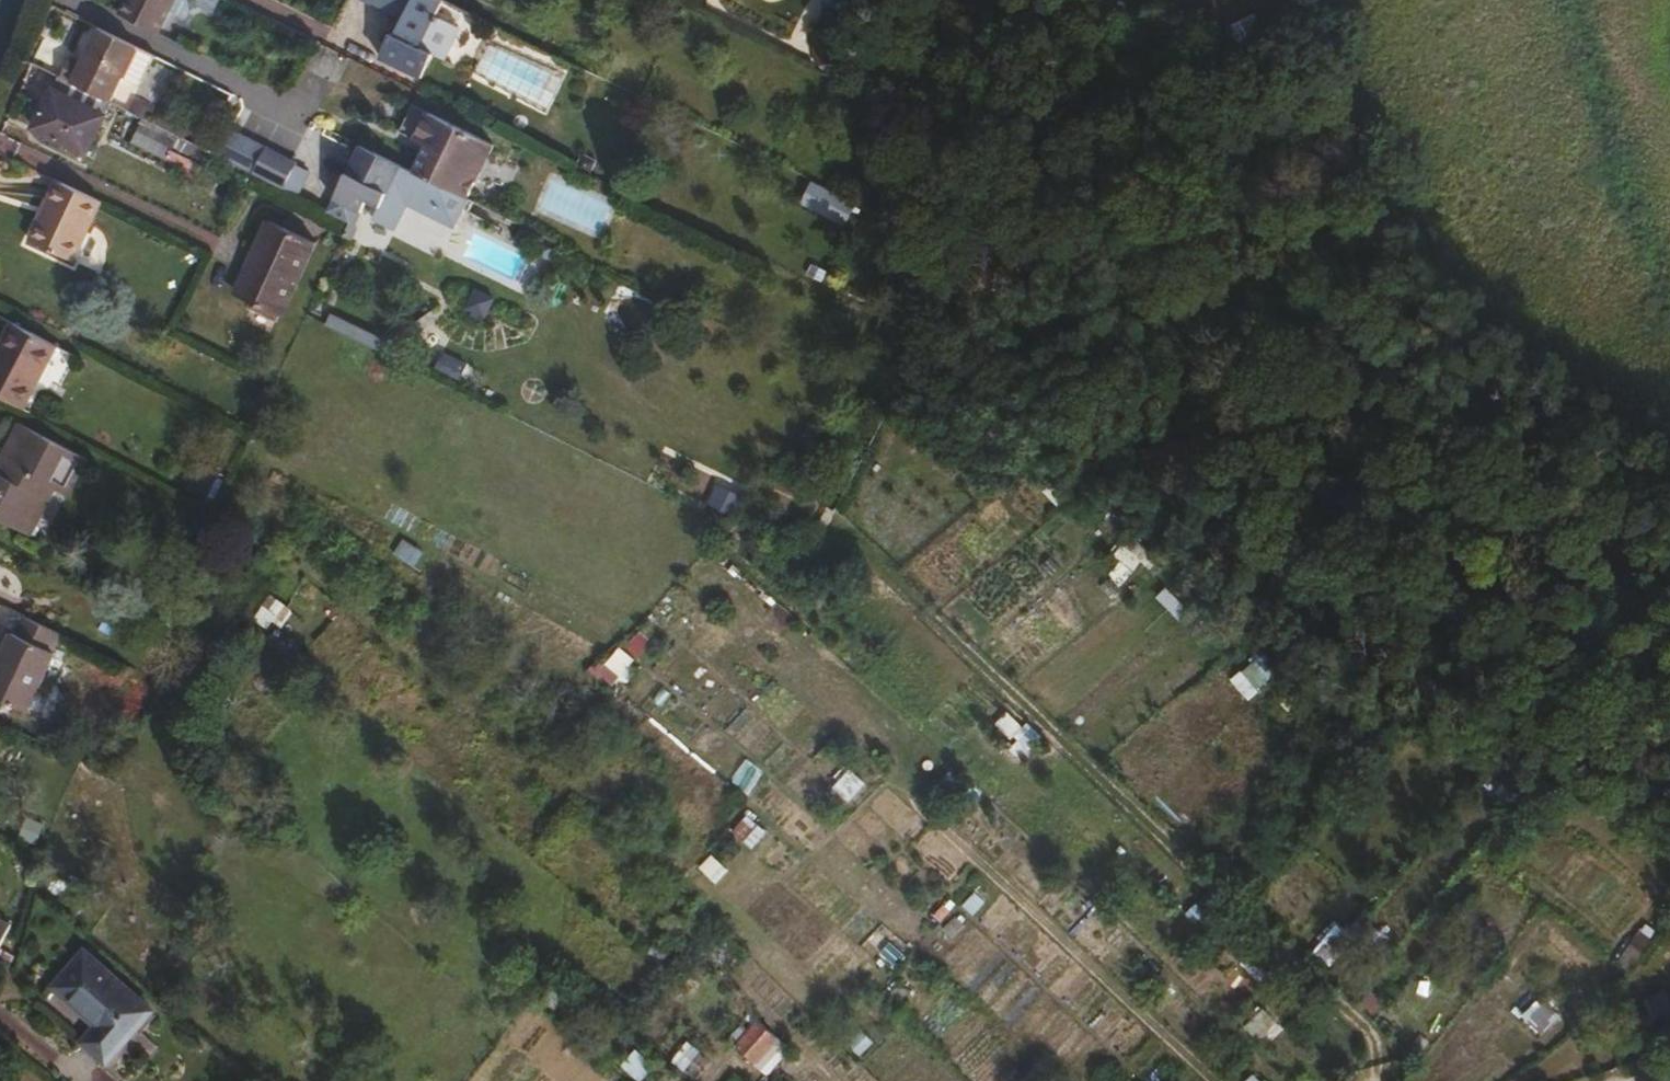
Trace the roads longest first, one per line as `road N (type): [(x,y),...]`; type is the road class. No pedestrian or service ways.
road 1 (track): [(1384,1080),(1377,1041),(841,529)]

